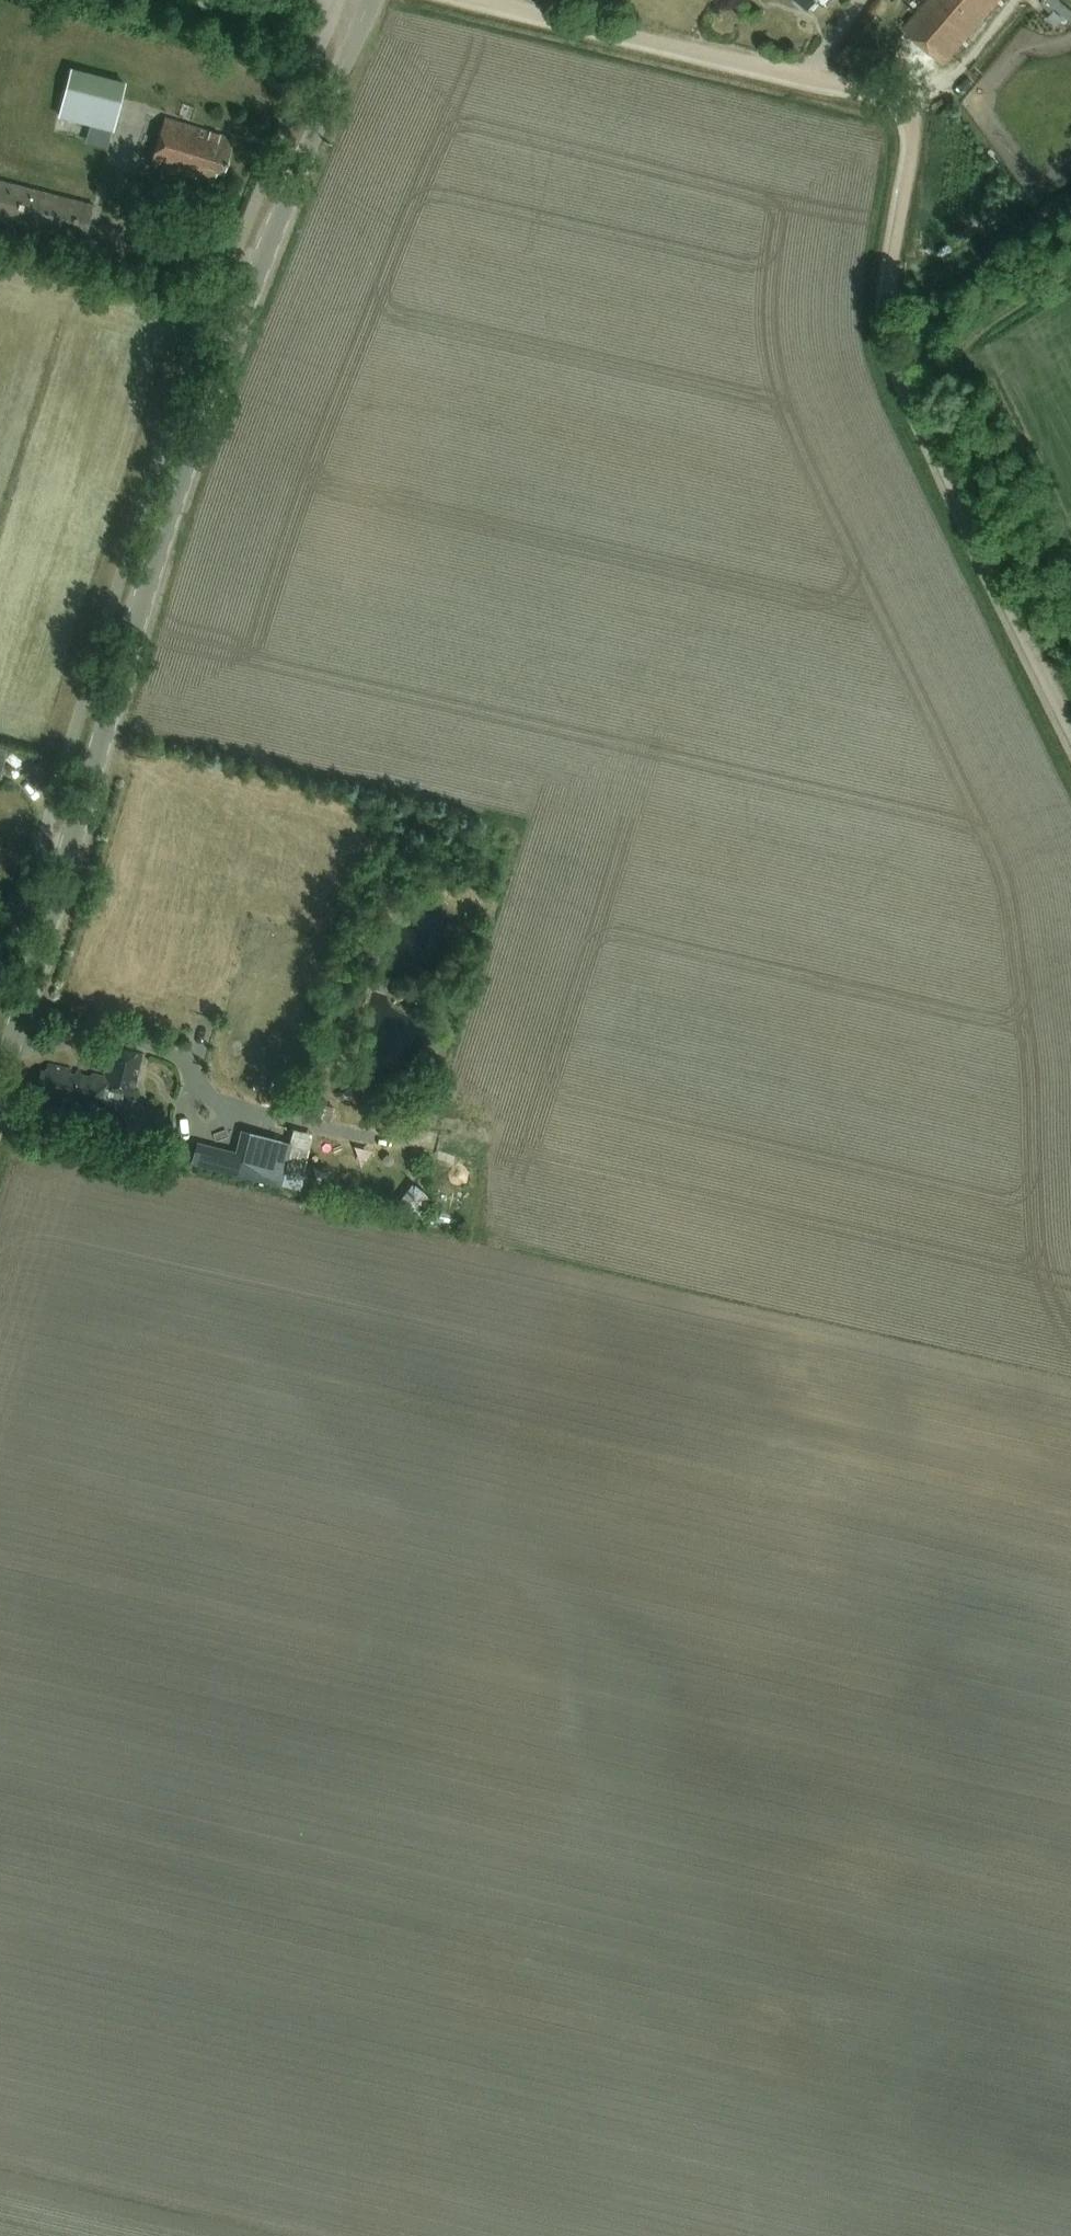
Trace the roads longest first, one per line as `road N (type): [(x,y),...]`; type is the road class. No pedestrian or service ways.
road 1 (tertiary): [(0,1067),(198,433),(370,0)]
road 2 (track): [(1070,736),(897,358),(893,283),(912,154),(898,108),(866,90),(502,0)]

